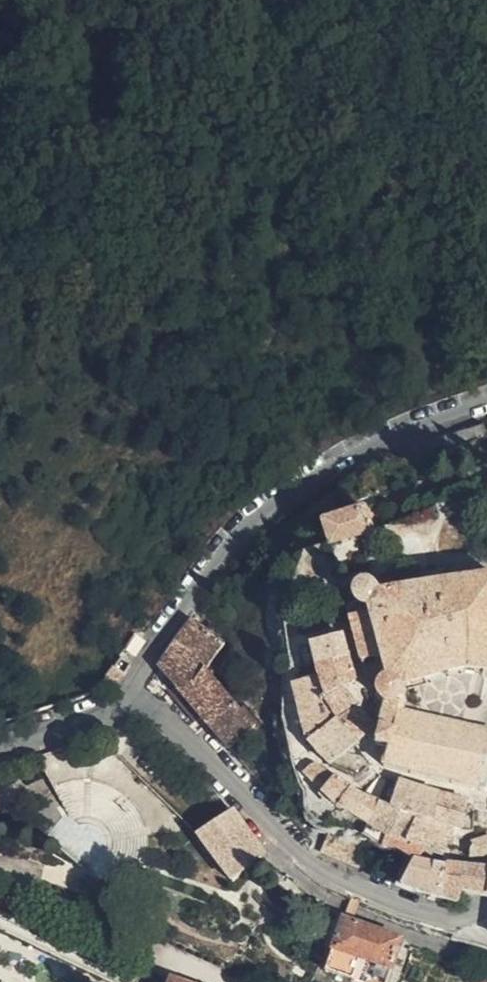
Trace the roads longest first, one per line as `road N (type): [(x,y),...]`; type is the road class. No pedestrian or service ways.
road 1 (residential): [(140,684),(237,544),(305,486),(486,402)]
road 2 (residential): [(273,833),(284,858),(317,889),(486,959)]
road 3 (residential): [(273,833),(381,897),(443,918),(486,908)]
road 4 (residential): [(140,684),(273,833)]
road 5 (residential): [(0,741),(140,684)]

